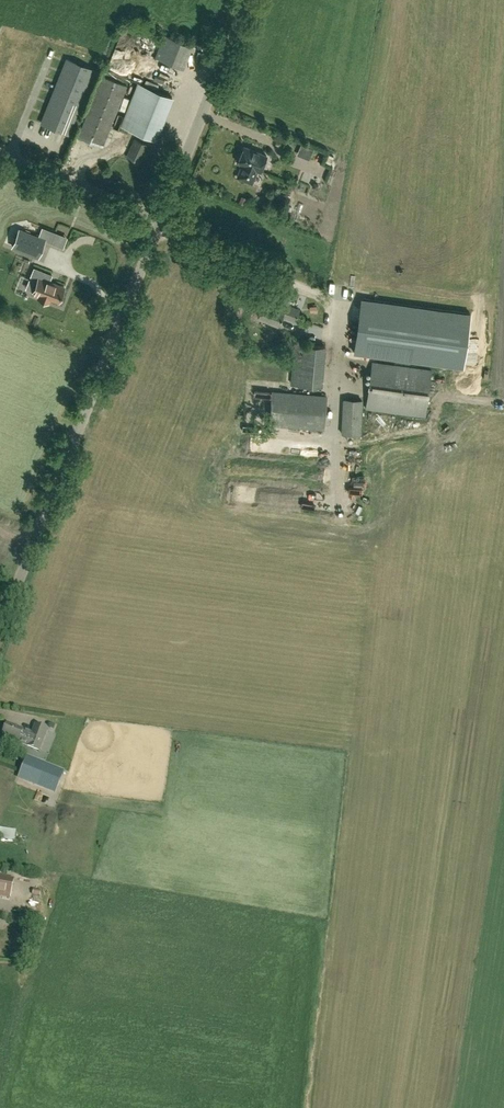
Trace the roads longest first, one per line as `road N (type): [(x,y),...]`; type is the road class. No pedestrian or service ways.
road 1 (unclassified): [(0,629),(162,218)]
road 2 (unclassified): [(162,218),(248,0)]
road 3 (unclassified): [(162,218),(0,153)]

